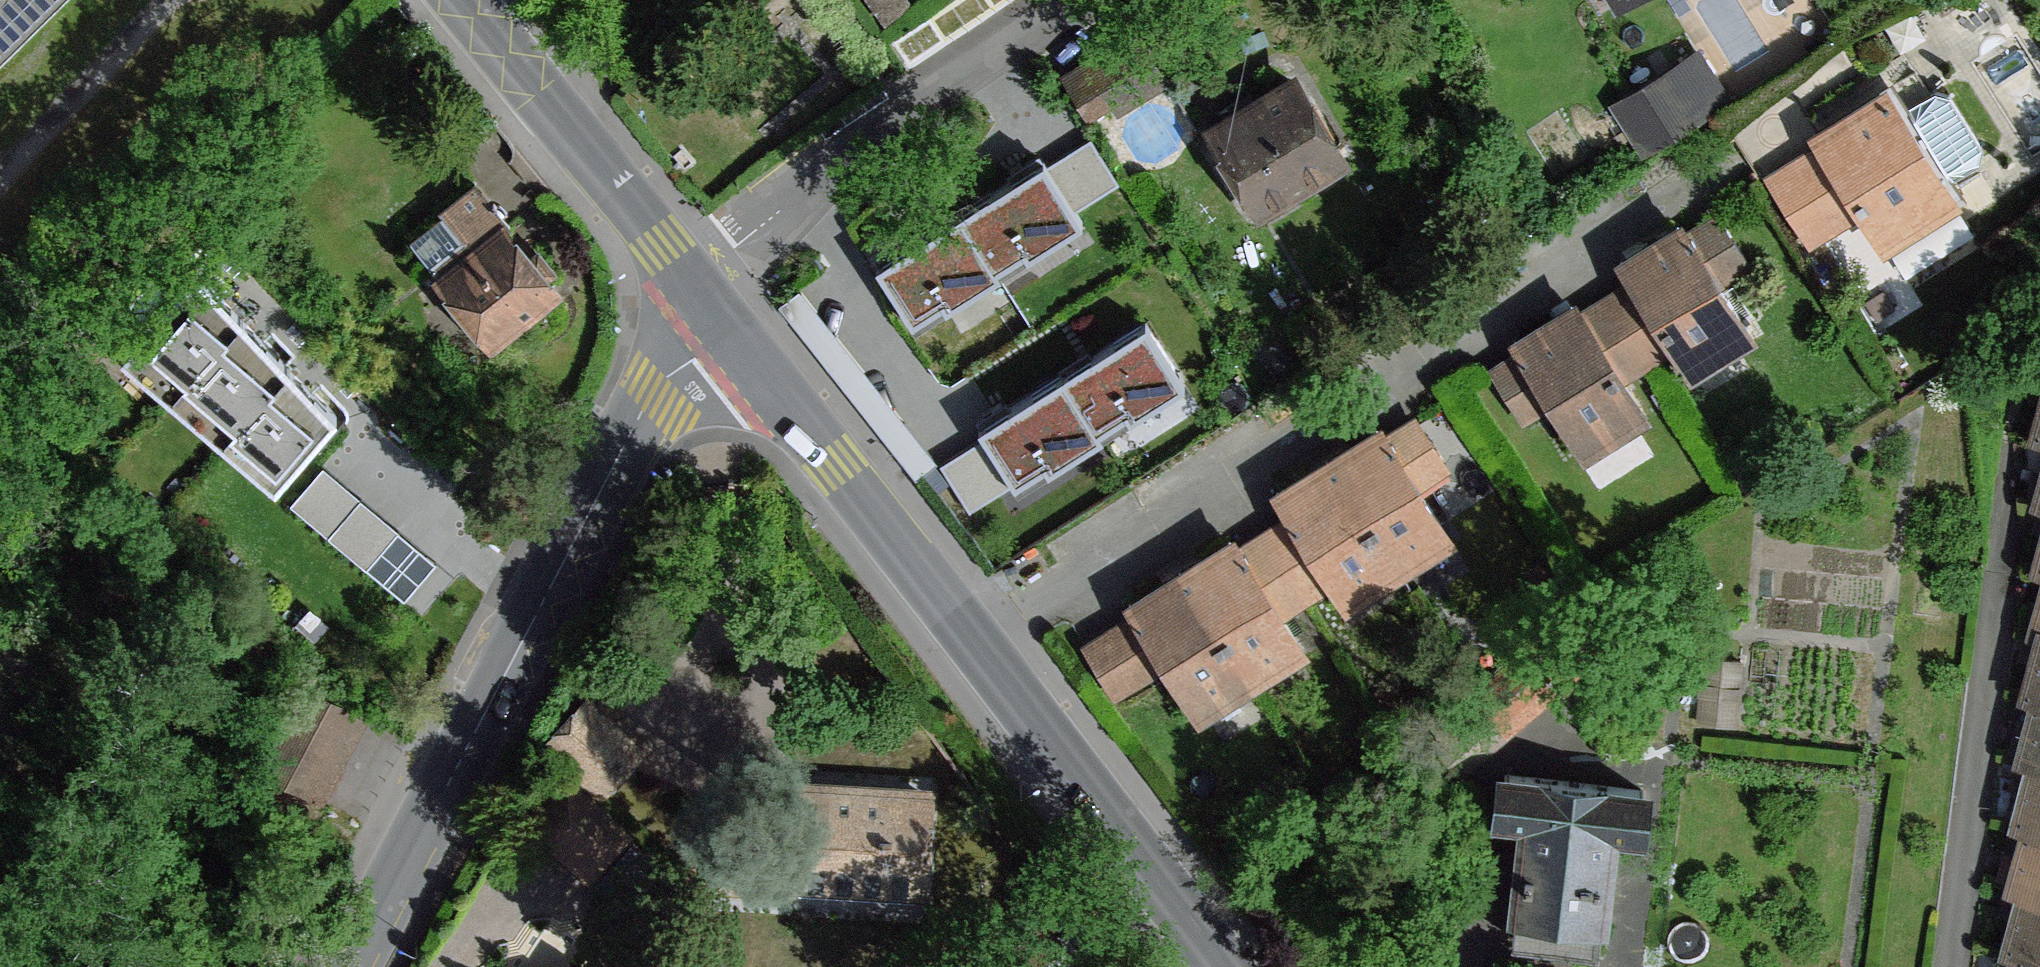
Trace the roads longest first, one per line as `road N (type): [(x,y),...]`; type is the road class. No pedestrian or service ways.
road 1 (residential): [(982,641),(1707,174)]
road 2 (tertiary): [(347,966),(650,398),(725,321)]
road 3 (residential): [(689,276),(1098,0)]
road 4 (residential): [(1955,966),(2007,547)]
road 5 (tertiary): [(982,641),(725,321)]
road 6 (tertiary): [(1228,966),(982,641)]
road 7 (residential): [(689,276),(461,0)]

